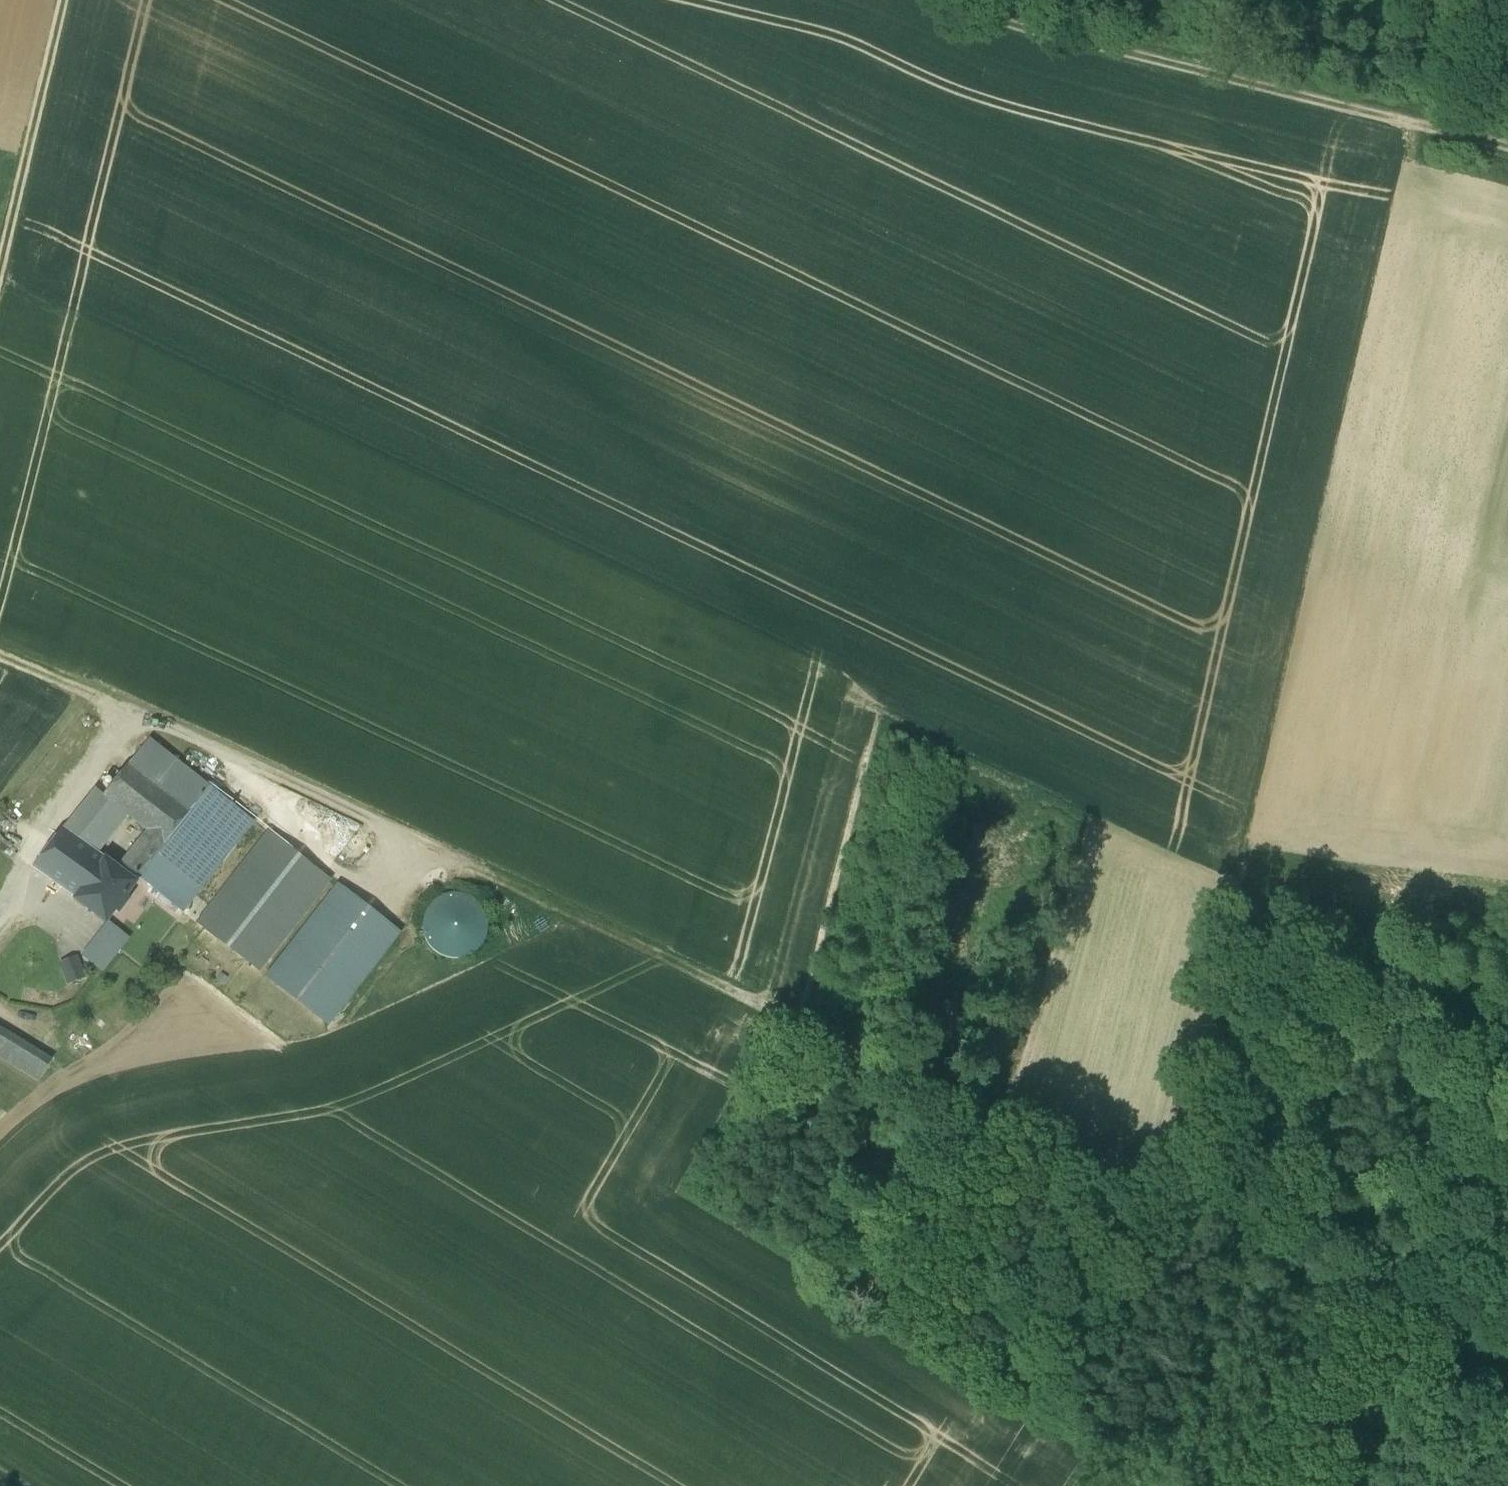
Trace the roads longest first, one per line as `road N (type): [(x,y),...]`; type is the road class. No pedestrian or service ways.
road 1 (track): [(949,0),(1507,149)]
road 2 (track): [(0,650),(125,708),(0,894)]
road 3 (track): [(61,0),(0,250)]

